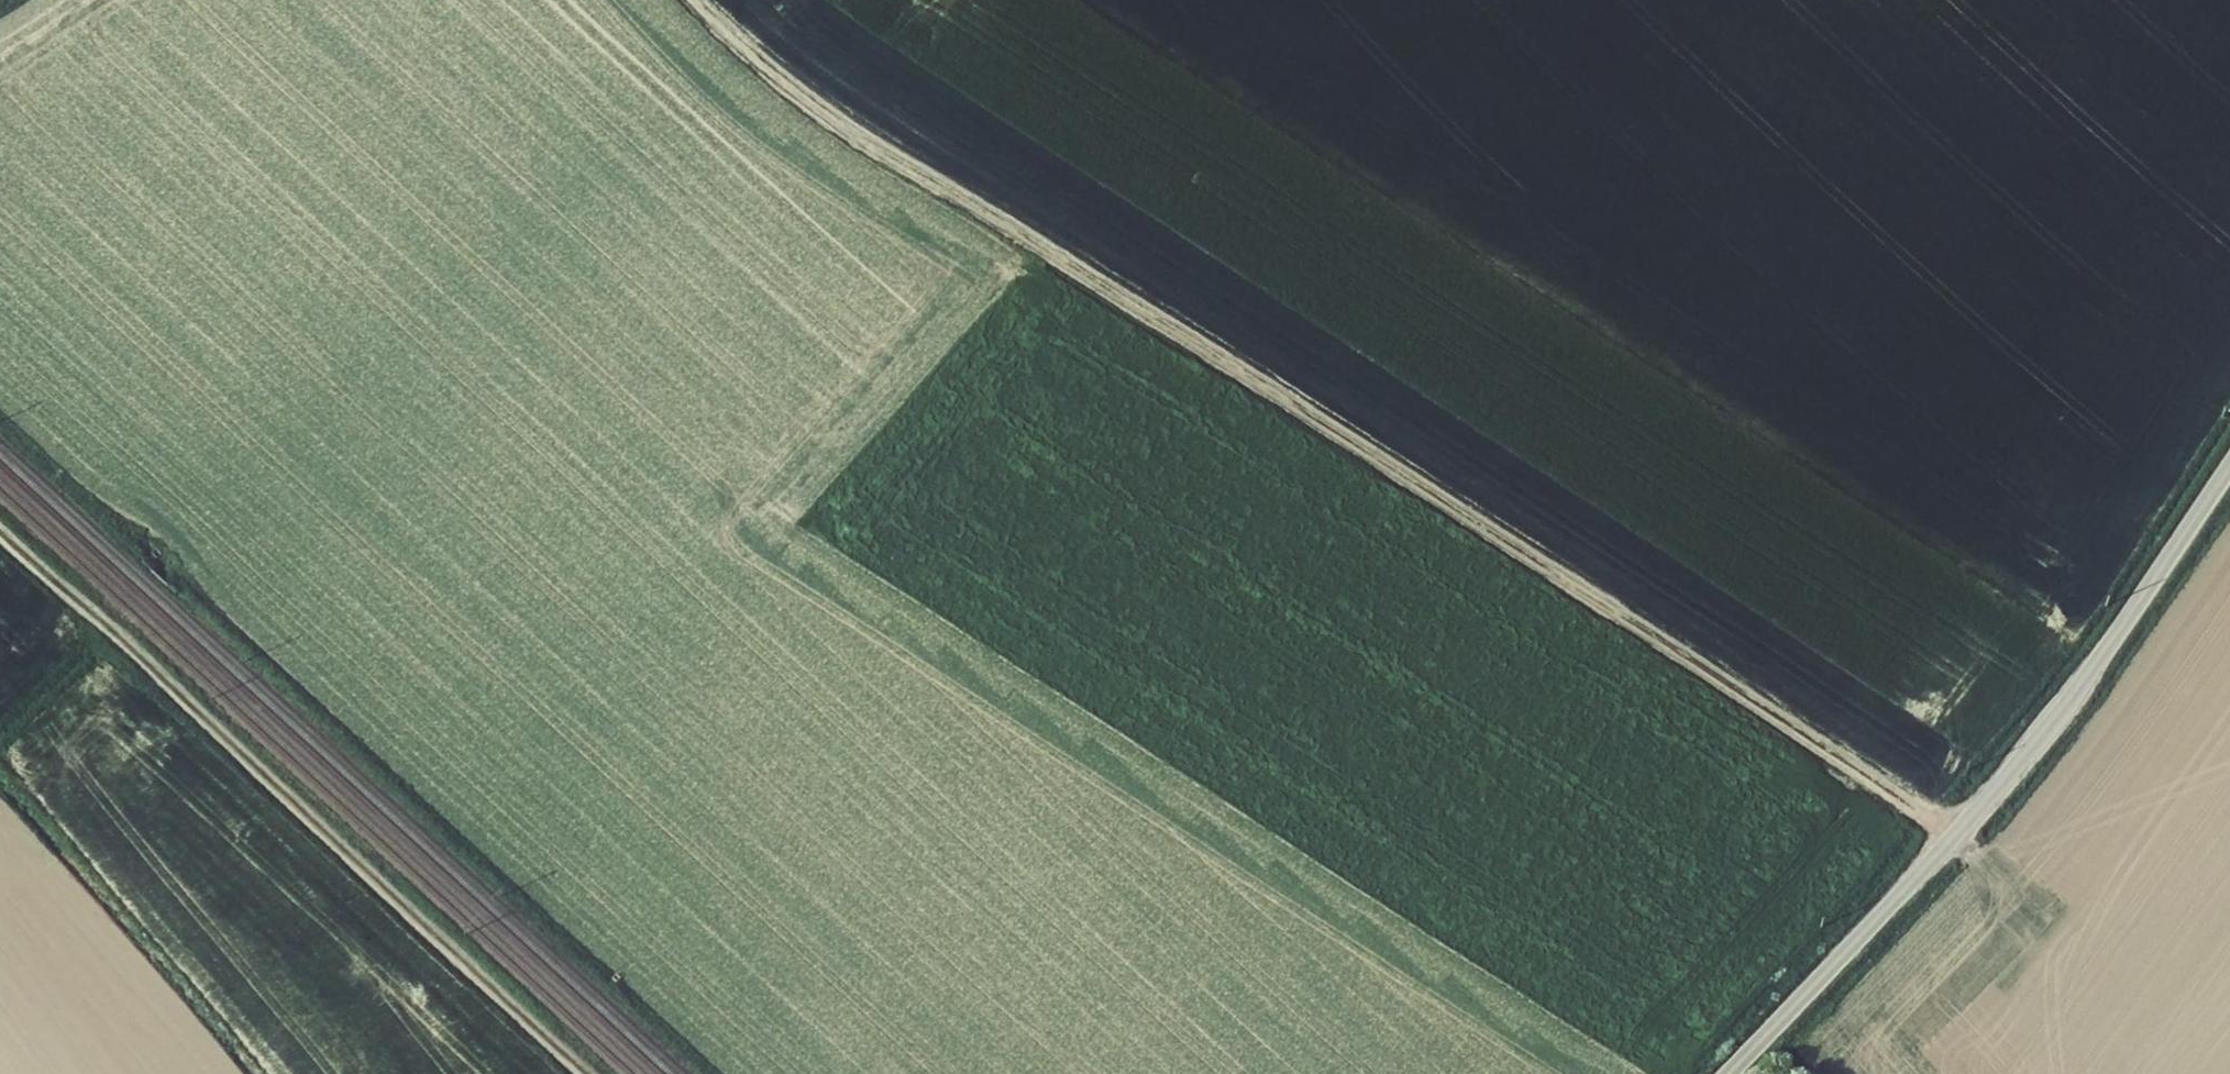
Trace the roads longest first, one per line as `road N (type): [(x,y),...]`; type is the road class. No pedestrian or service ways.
road 1 (track): [(585,1073),(0,531)]
road 2 (unclassified): [(1728,1073),(1902,894),(2068,701),(2229,465)]

